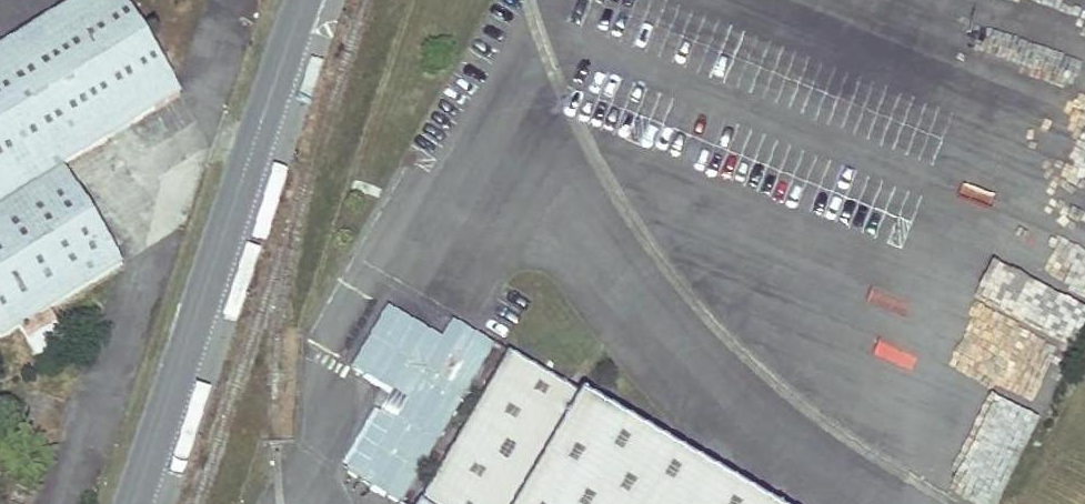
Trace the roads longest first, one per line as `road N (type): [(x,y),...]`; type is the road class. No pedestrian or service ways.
road 1 (unclassified): [(137,503),(307,0)]

